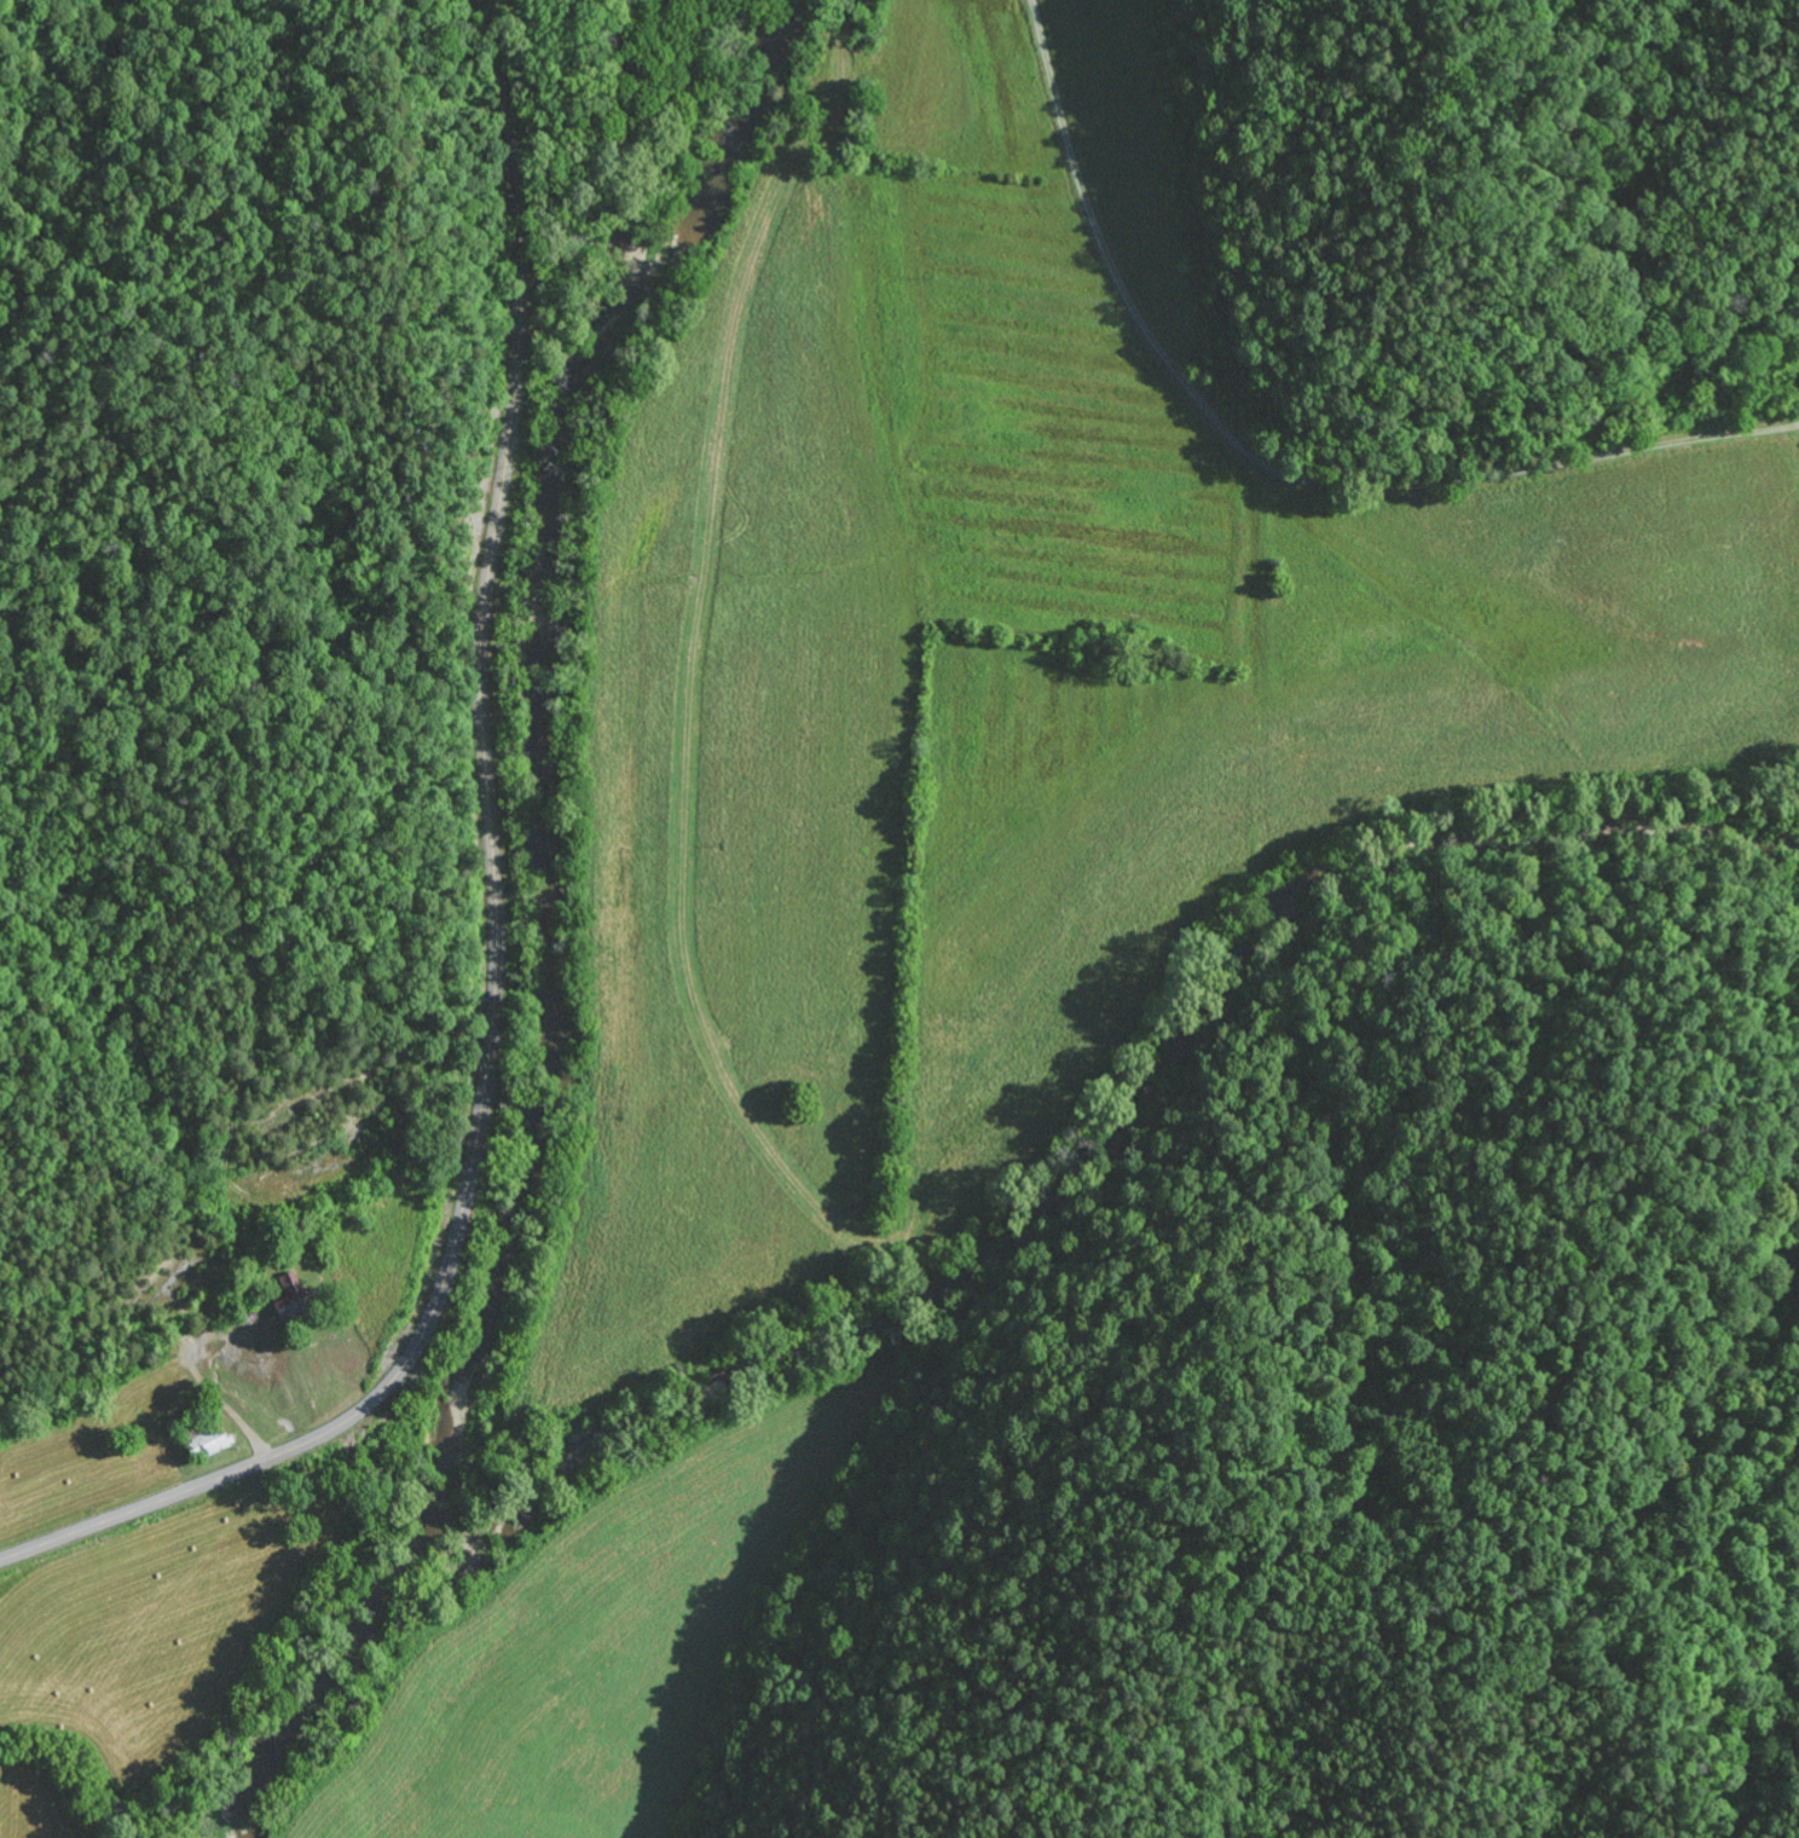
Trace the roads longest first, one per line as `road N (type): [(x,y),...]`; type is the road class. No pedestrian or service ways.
road 1 (residential): [(1034,0),(1074,154),(1129,295),(1174,364),(1238,438),(1290,479),(1497,476),(1781,427),(1798,440)]
road 2 (secondary): [(0,1560),(312,1440),(378,1395),(404,1366),(445,1295),(470,1209),(499,961),(482,804)]
road 3 (secondary): [(482,804),(478,657),(501,495),(513,227),(470,0)]
road 4 (residential): [(1798,777),(1765,786),(1429,787),(1284,863)]

